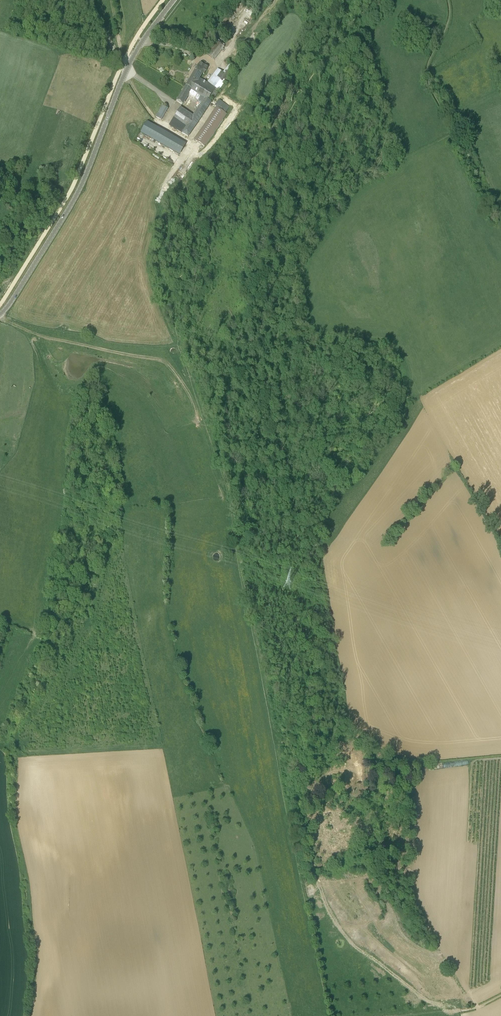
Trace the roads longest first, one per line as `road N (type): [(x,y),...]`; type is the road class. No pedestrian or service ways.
road 1 (tertiary): [(0,315),(70,207),(126,71),(174,0)]

